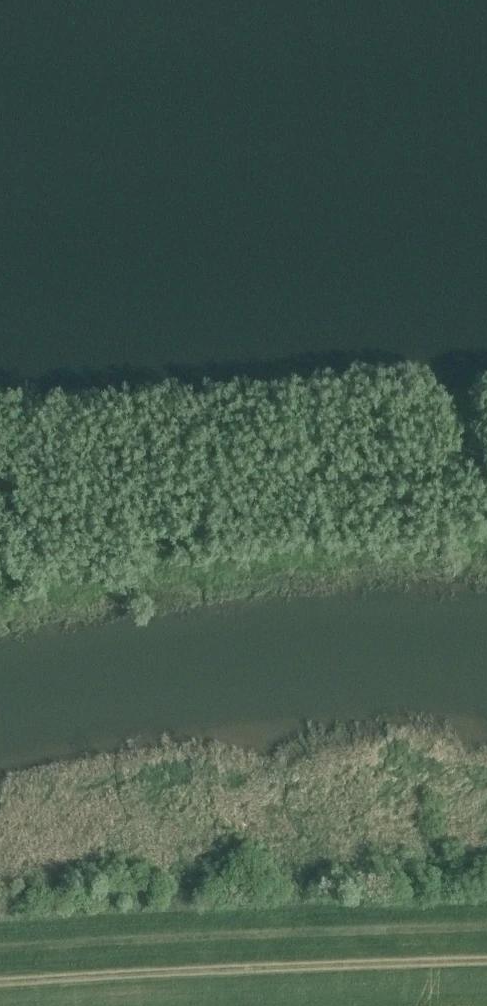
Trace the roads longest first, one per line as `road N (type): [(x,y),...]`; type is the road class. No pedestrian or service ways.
road 1 (track): [(0,982),(486,958)]

